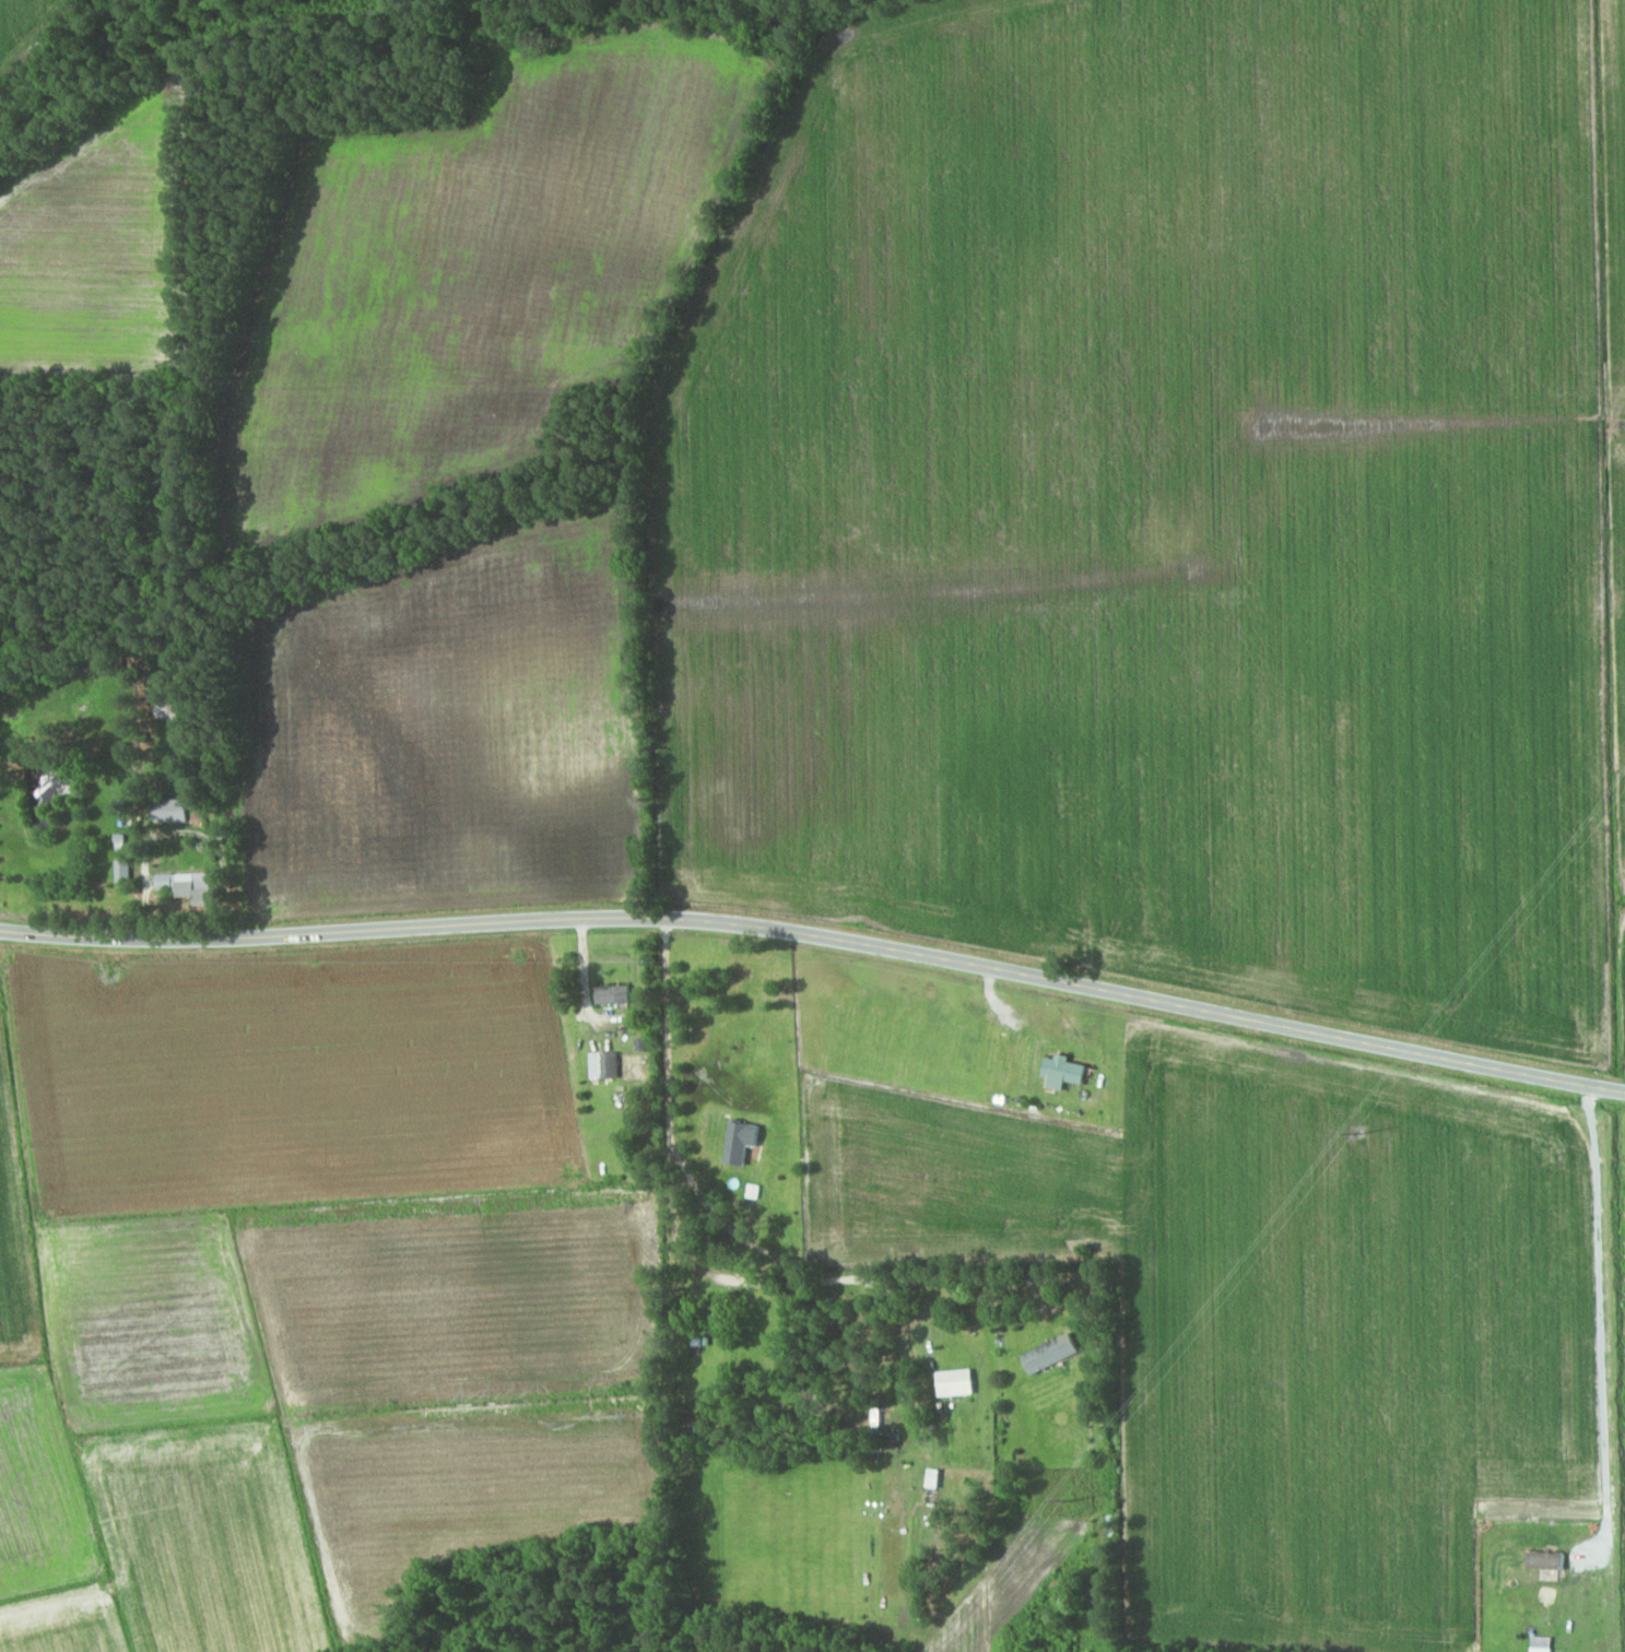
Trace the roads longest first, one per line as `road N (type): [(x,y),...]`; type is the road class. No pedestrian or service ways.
road 1 (residential): [(1624,1092),(939,957),(697,919),(564,918),(238,937),(0,928)]

